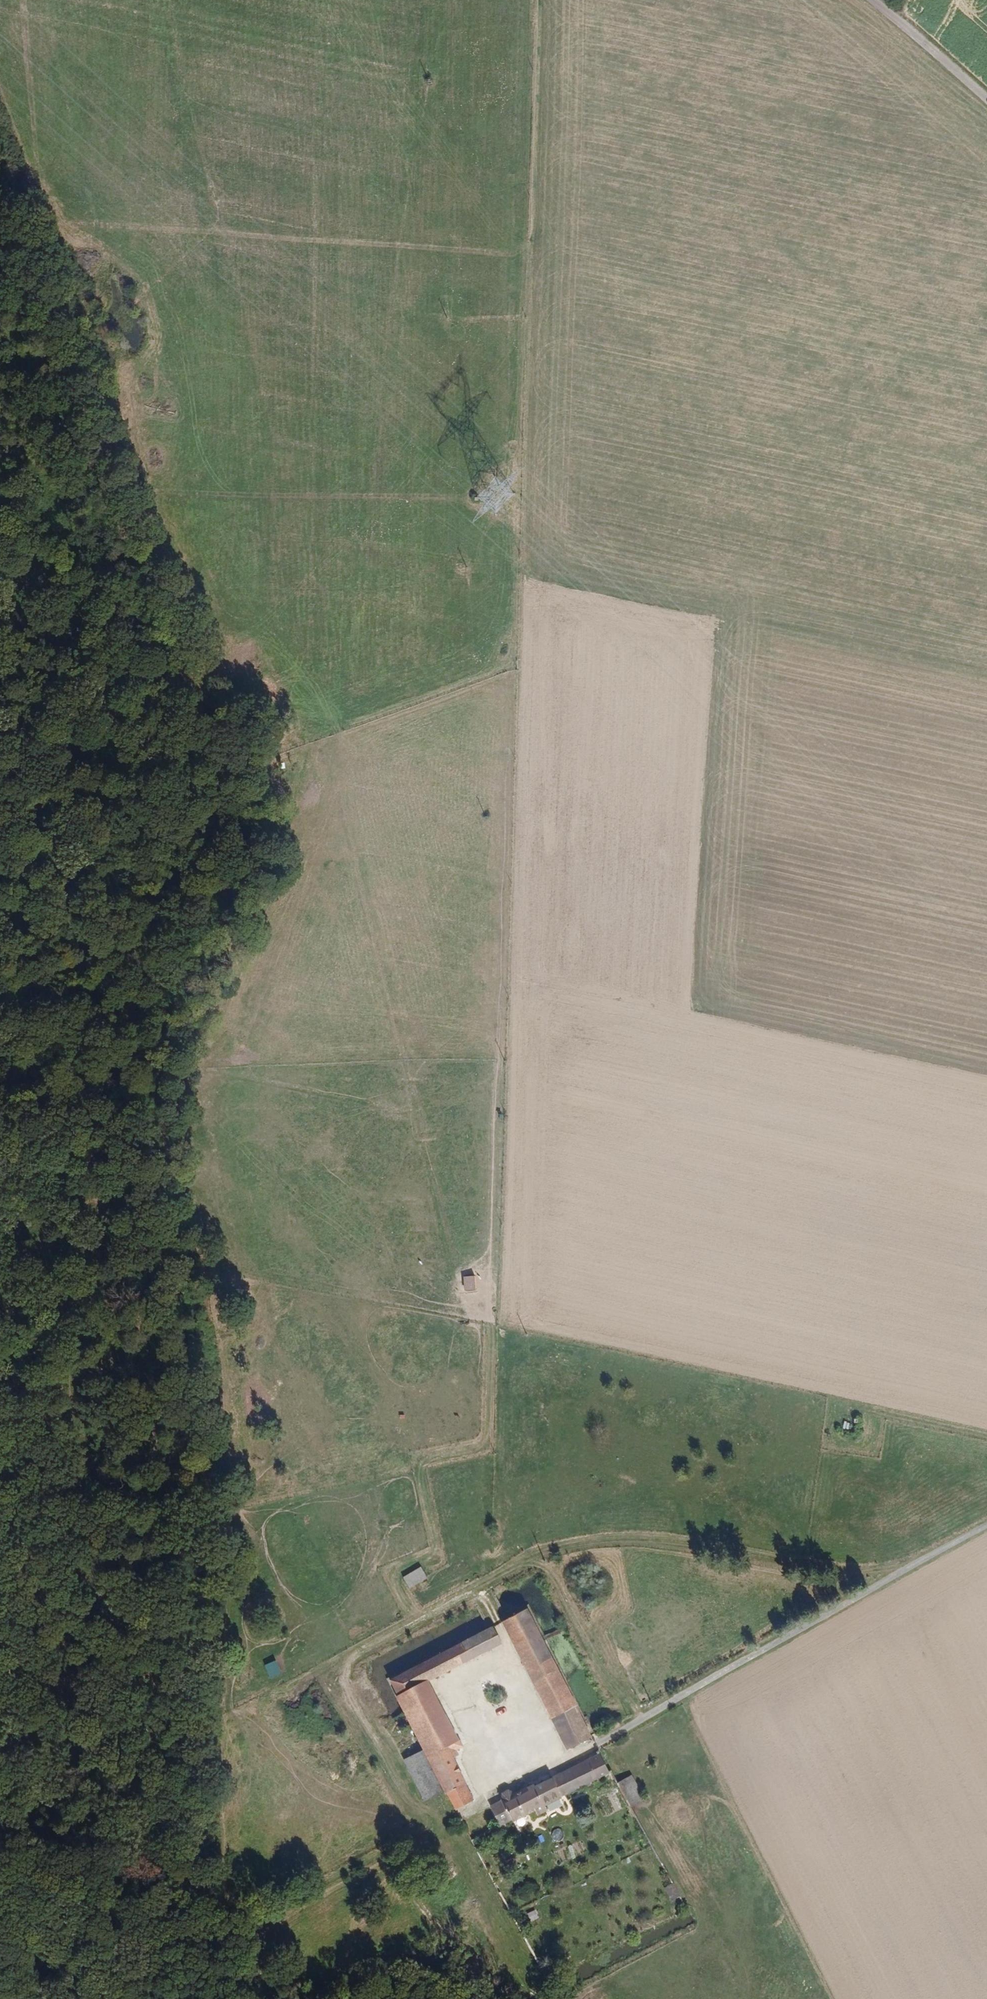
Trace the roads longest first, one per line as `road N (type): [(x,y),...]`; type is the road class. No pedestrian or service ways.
road 1 (tertiary): [(872,0),(986,96)]

